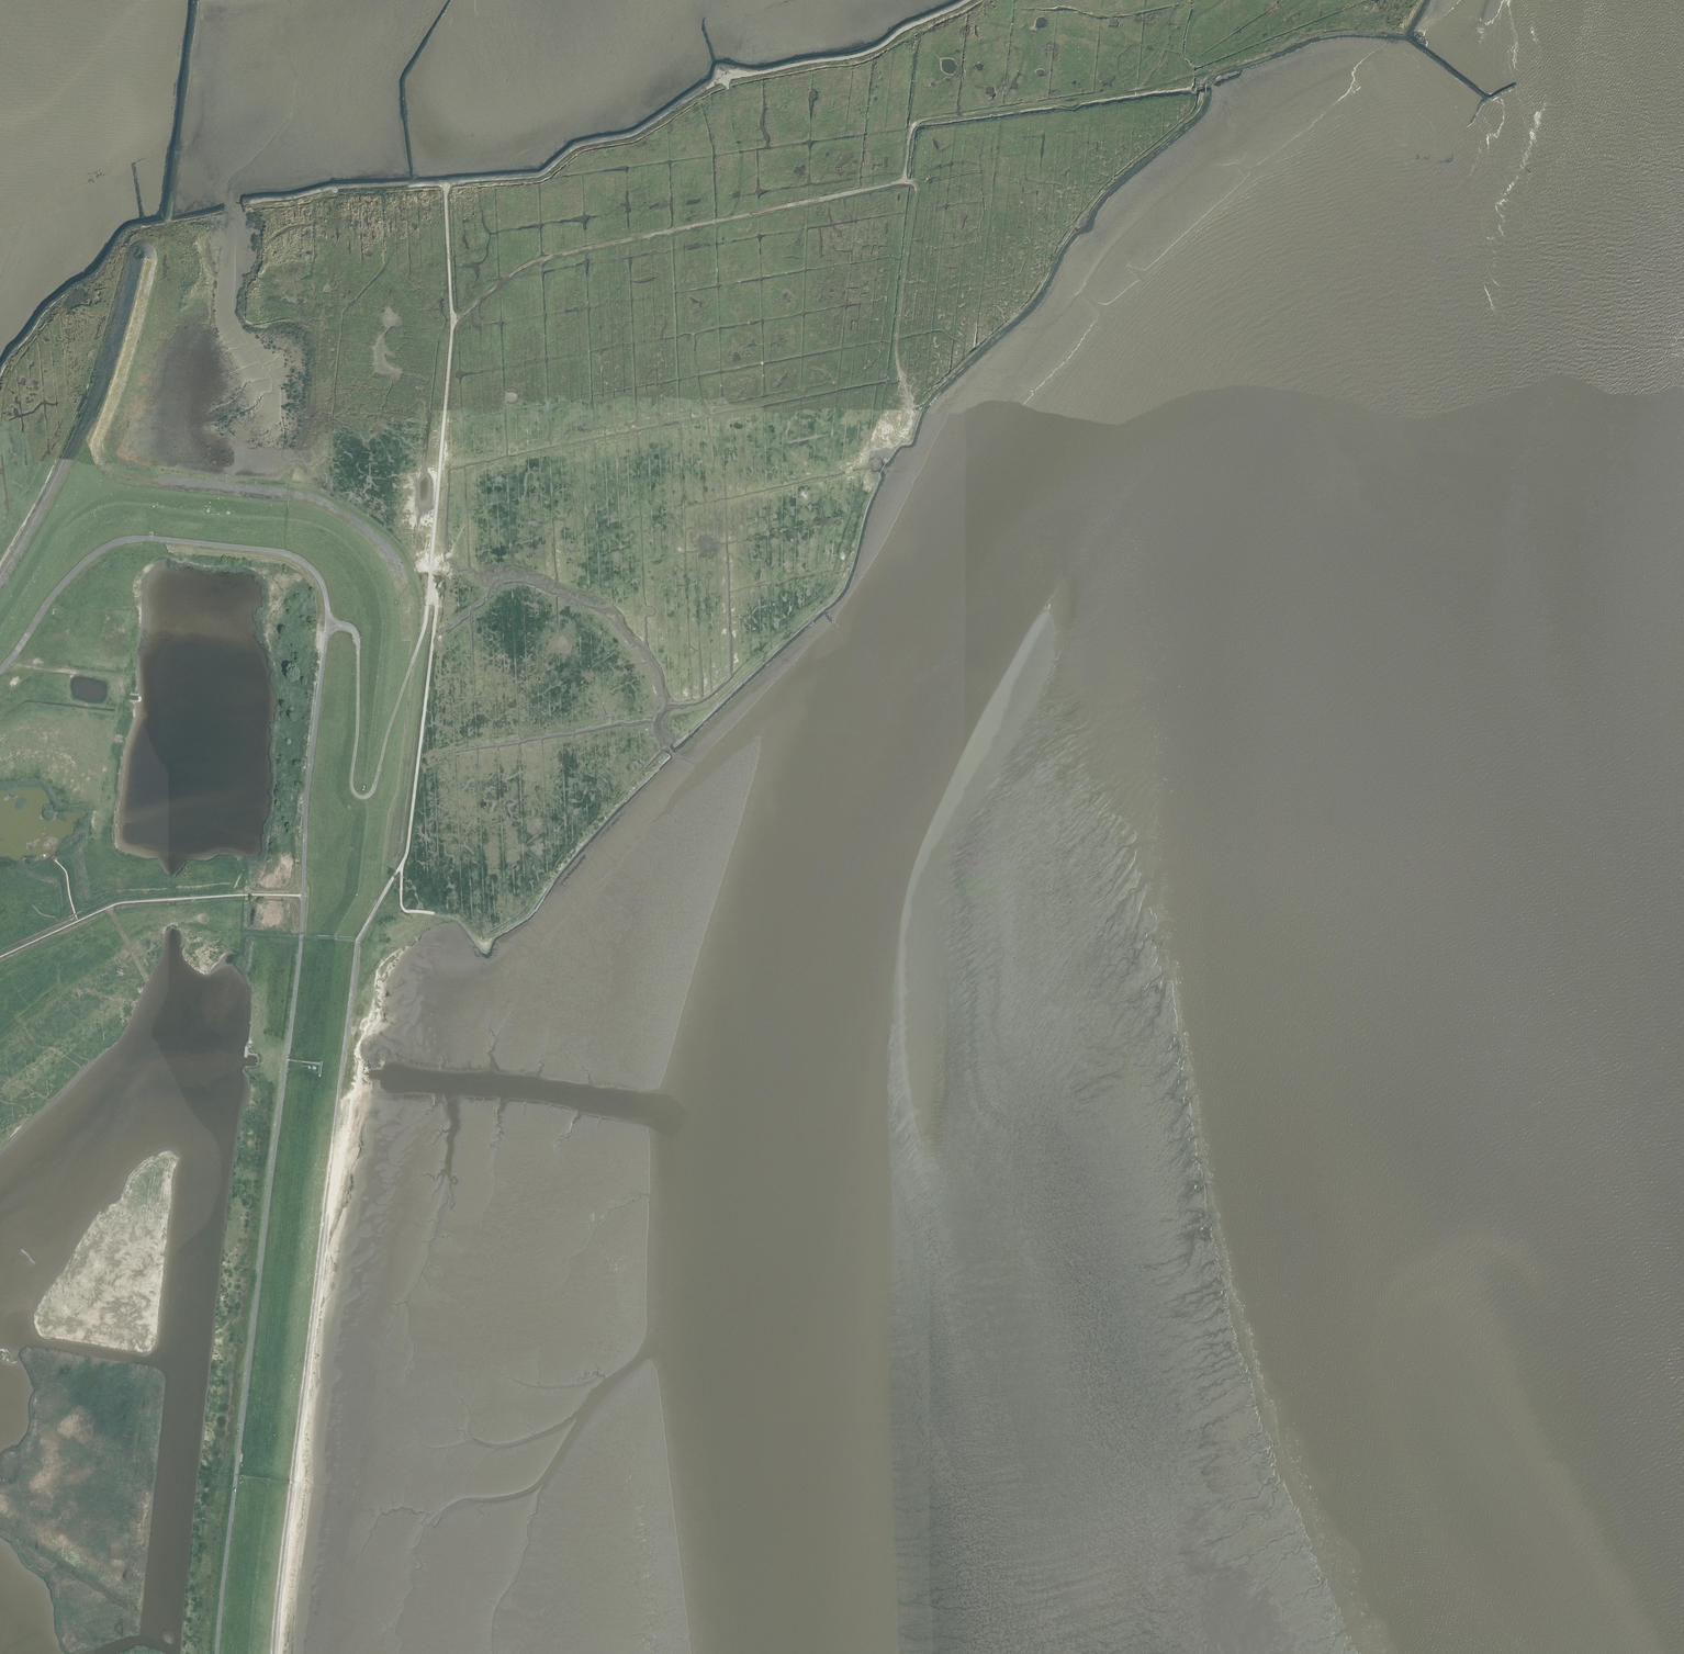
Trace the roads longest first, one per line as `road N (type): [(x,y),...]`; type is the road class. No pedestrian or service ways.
road 1 (track): [(453,320),(539,258),(914,182),(896,345),(913,410)]
road 2 (track): [(429,599),(452,328),(446,184)]
road 3 (track): [(902,182),(919,121),(1204,71)]

